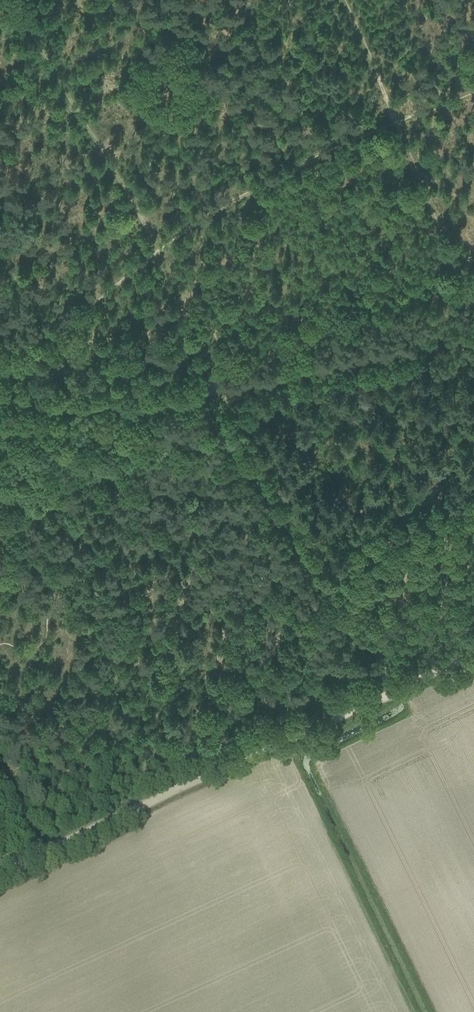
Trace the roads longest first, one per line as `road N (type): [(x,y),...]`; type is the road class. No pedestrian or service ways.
road 1 (track): [(44,852),(473,656)]
road 2 (track): [(0,373),(237,207),(400,126)]

